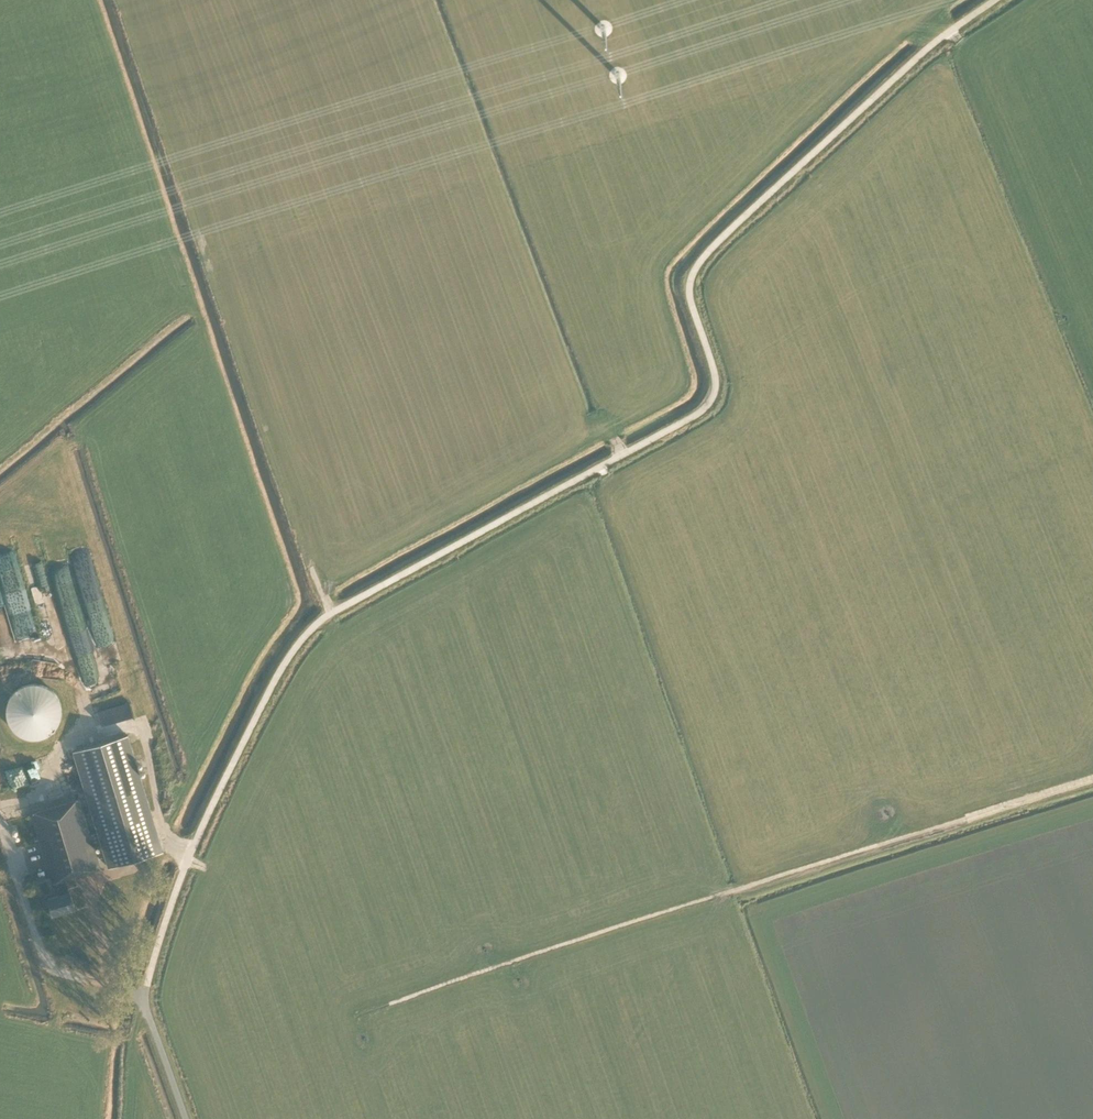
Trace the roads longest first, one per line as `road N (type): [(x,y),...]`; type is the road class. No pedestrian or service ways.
road 1 (track): [(993,0),(937,39),(700,261),(689,296),(716,379),(701,410),(352,600),(305,637),(204,823),(143,1001)]
road 2 (track): [(1092,778),(874,844)]
road 3 (unclassified): [(122,988),(143,1001),(186,1118)]

